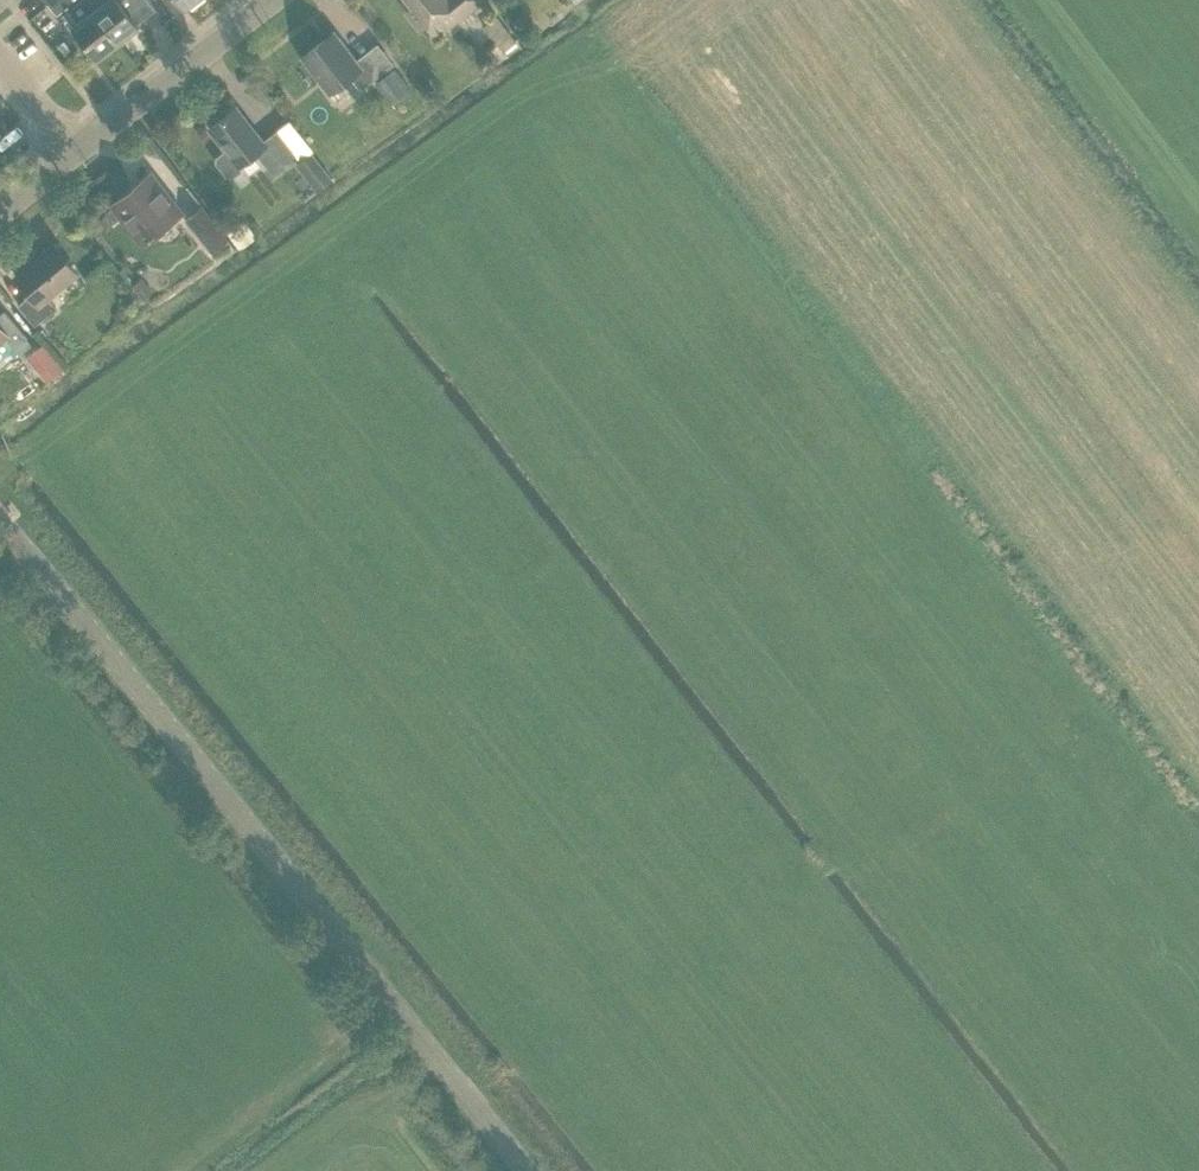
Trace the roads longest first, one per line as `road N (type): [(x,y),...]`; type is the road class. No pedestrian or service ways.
road 1 (tertiary): [(528,1170),(0,518)]
road 2 (unclassified): [(74,153),(271,0)]

